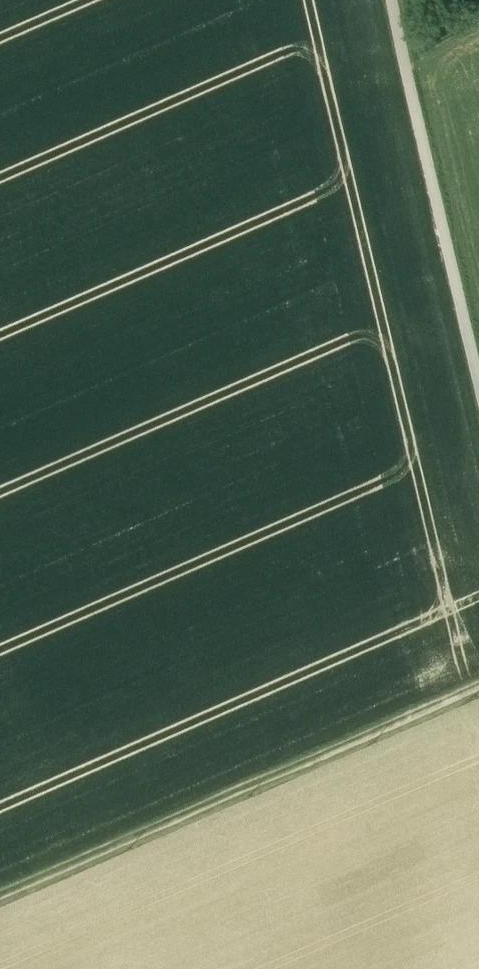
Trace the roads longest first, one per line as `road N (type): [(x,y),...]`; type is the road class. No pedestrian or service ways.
road 1 (track): [(0,896),(478,686)]
road 2 (track): [(390,0),(478,392)]

